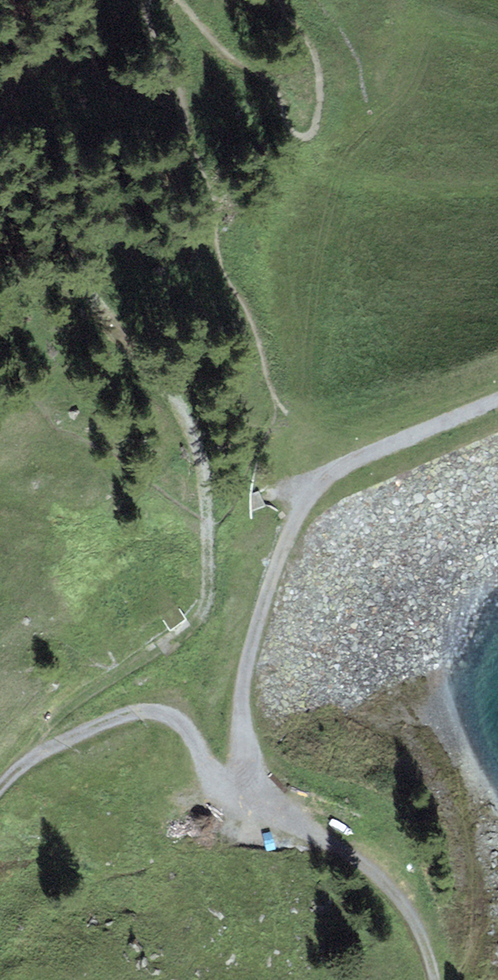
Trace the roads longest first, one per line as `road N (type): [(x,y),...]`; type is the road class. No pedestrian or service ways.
road 1 (track): [(11,776),(61,712),(199,617),(206,590),(200,456),(180,405),(94,305)]
road 2 (track): [(243,775),(224,785),(210,778),(190,726),(164,711),(133,709),(62,740),(0,790)]
road 3 (track): [(437,979),(408,910),(243,775)]
road 4 (track): [(243,775),(240,708),(258,617),(300,508)]
road 5 (track): [(300,508),(345,465),(497,400)]

